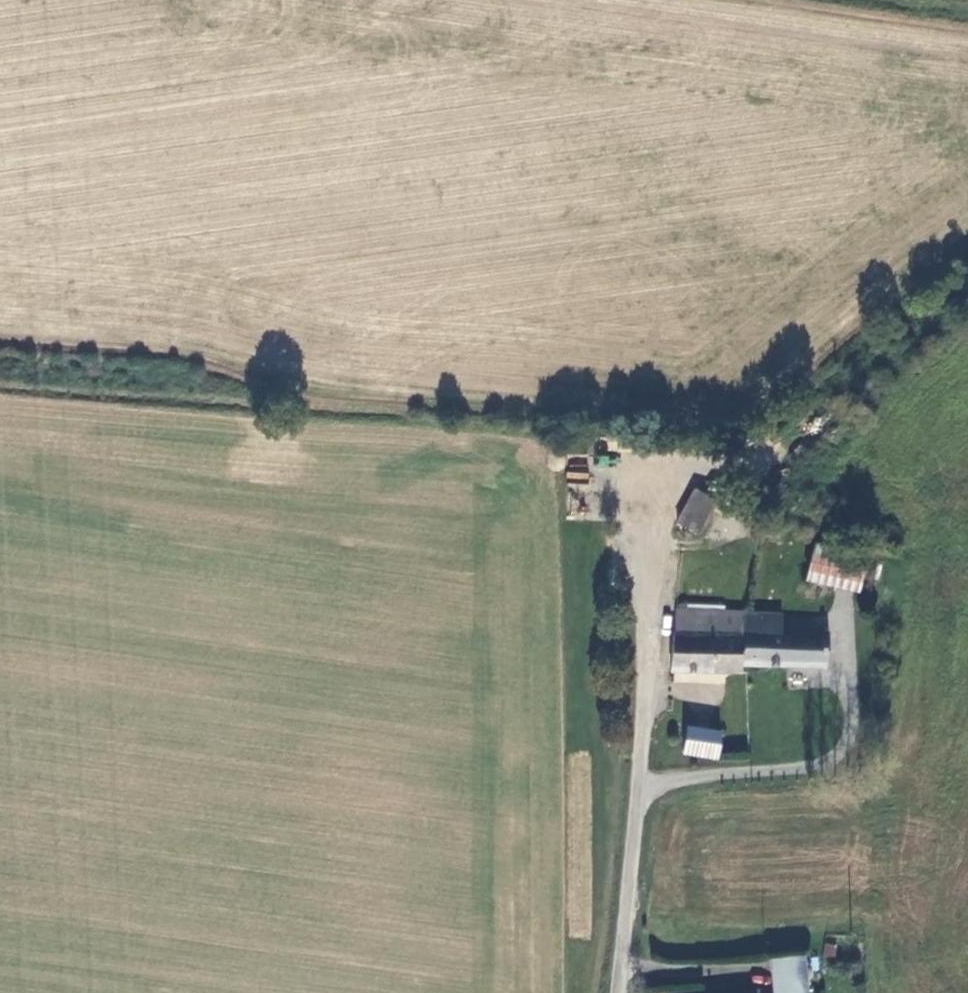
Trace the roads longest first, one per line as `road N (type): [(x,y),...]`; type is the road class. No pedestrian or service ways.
road 1 (unclassified): [(644,707),(615,992)]

